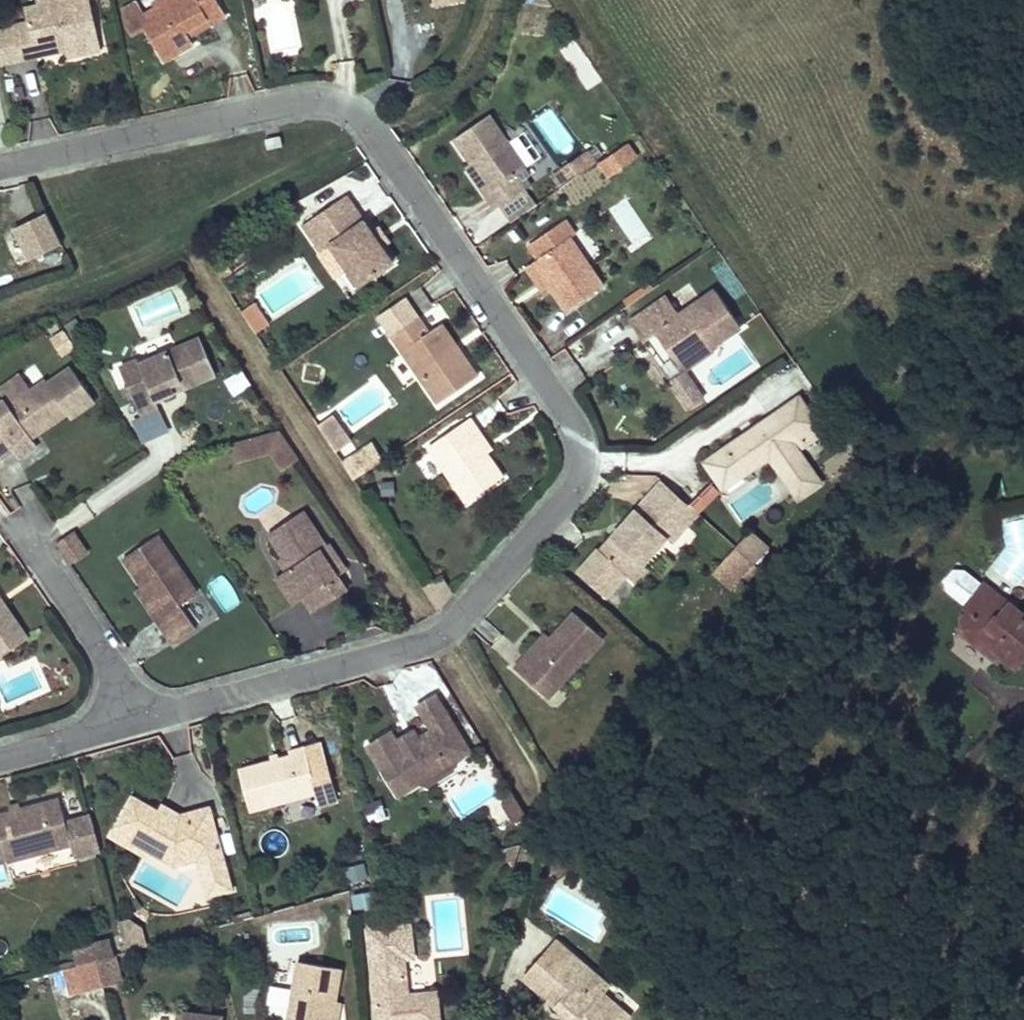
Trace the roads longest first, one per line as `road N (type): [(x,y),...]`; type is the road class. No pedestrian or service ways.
road 1 (residential): [(0,165),(293,100),(340,101),(377,130),(572,414),(578,470),(456,627),(135,721)]
road 2 (residential): [(135,721),(114,668),(29,527)]
road 3 (residential): [(135,721),(0,760)]

